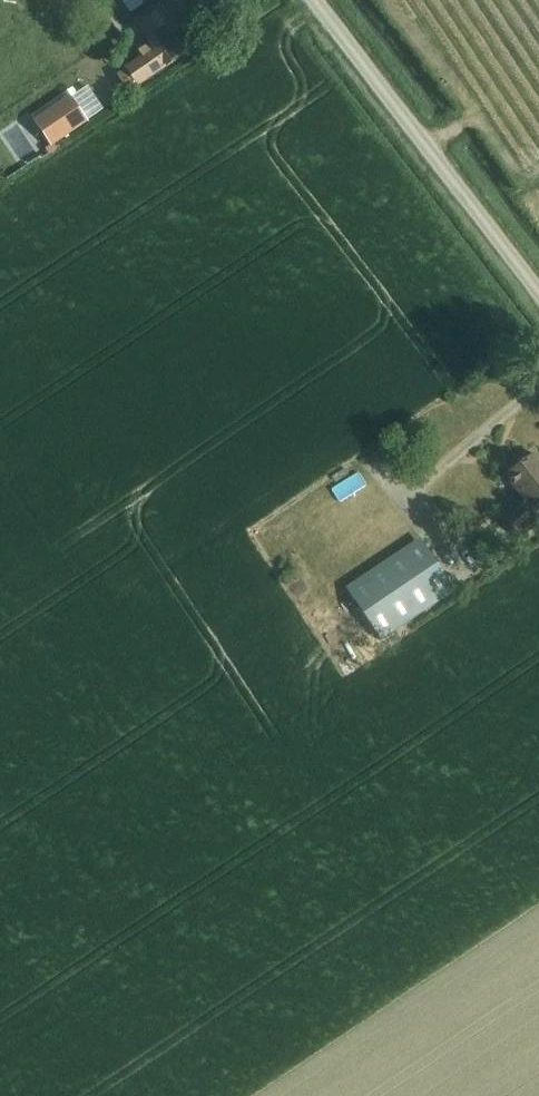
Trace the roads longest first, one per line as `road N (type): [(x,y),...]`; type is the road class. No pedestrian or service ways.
road 1 (unclassified): [(538,284),(321,0)]

